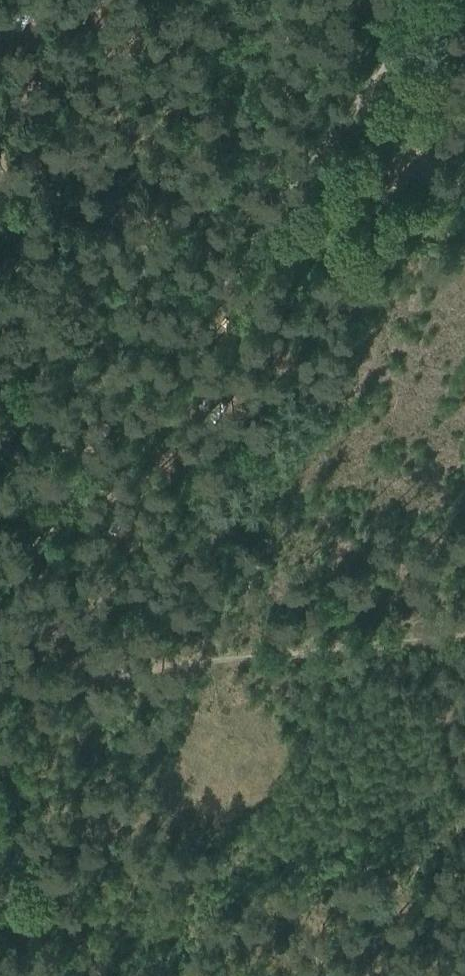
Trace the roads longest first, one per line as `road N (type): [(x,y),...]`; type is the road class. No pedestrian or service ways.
road 1 (track): [(0,586),(61,493),(250,255),(393,56),(448,0)]
road 2 (track): [(0,117),(59,90),(128,90),(188,112),(207,129),(265,231),(288,247),(356,248),(464,233)]
road 3 (track): [(0,688),(464,639)]
road 4 (track): [(95,975),(0,772)]

